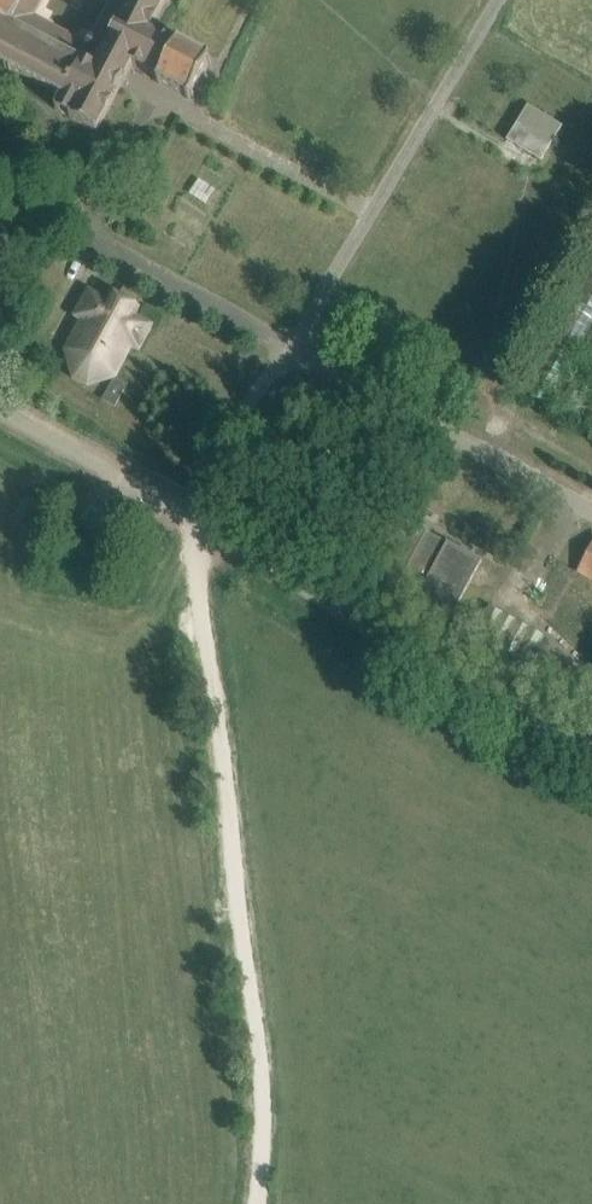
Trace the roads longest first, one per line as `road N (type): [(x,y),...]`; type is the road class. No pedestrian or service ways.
road 1 (track): [(256,1203),(221,760),(186,517)]
road 2 (unclassified): [(591,746),(0,405)]
road 3 (residential): [(291,347),(371,215)]

